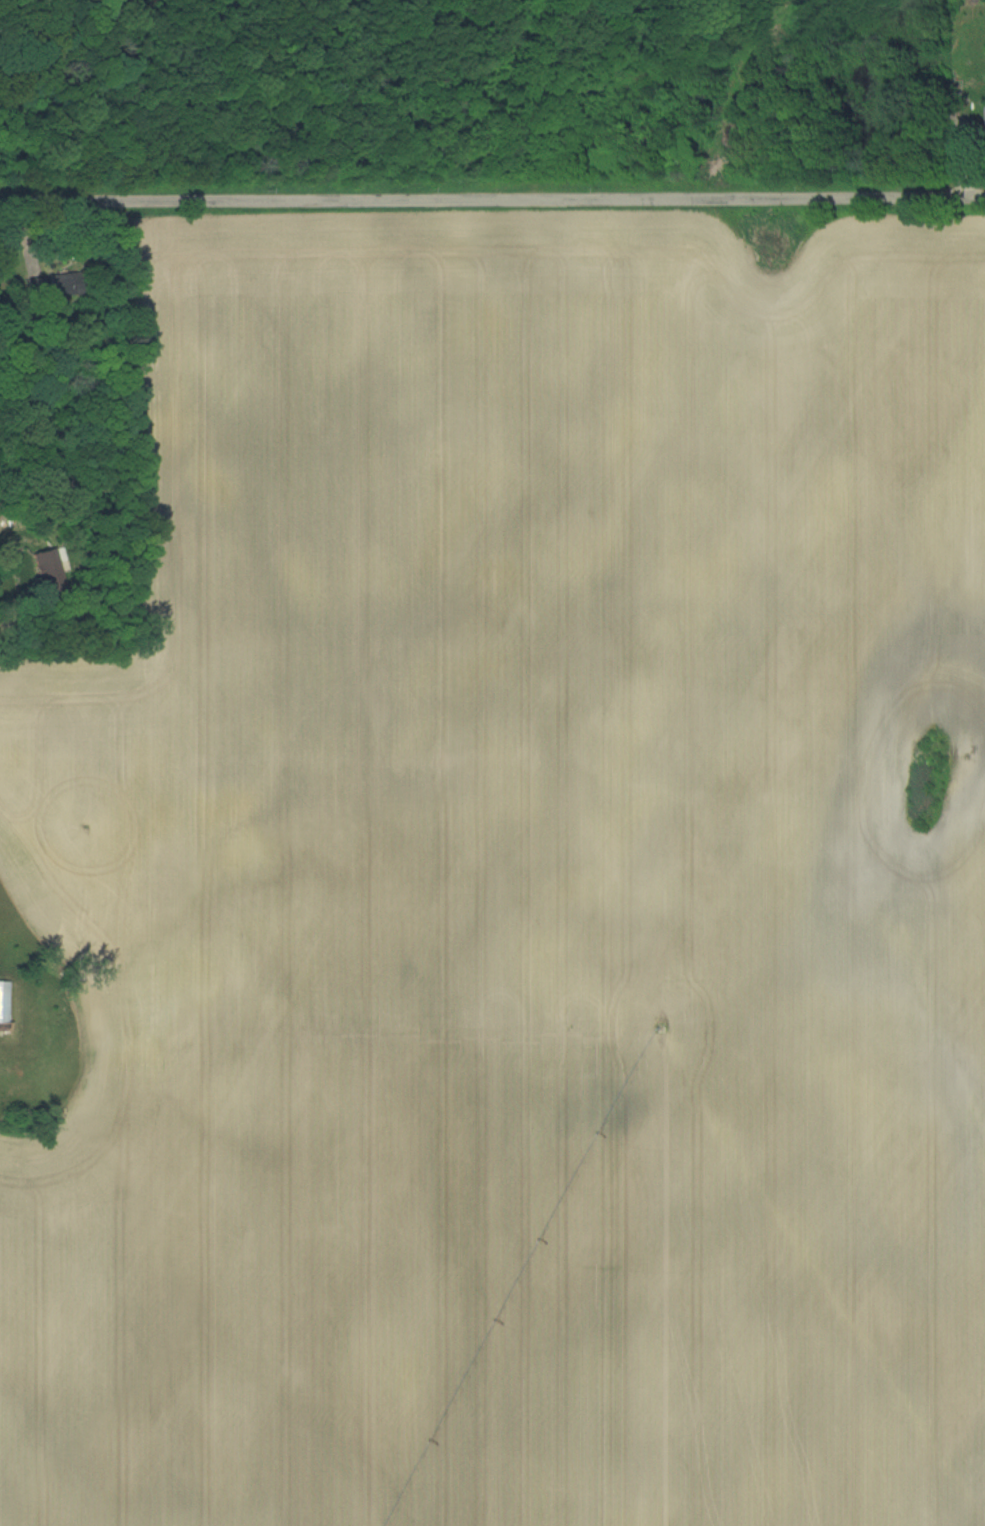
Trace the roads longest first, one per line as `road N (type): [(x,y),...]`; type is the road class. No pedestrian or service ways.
road 1 (residential): [(0,203),(984,199)]

